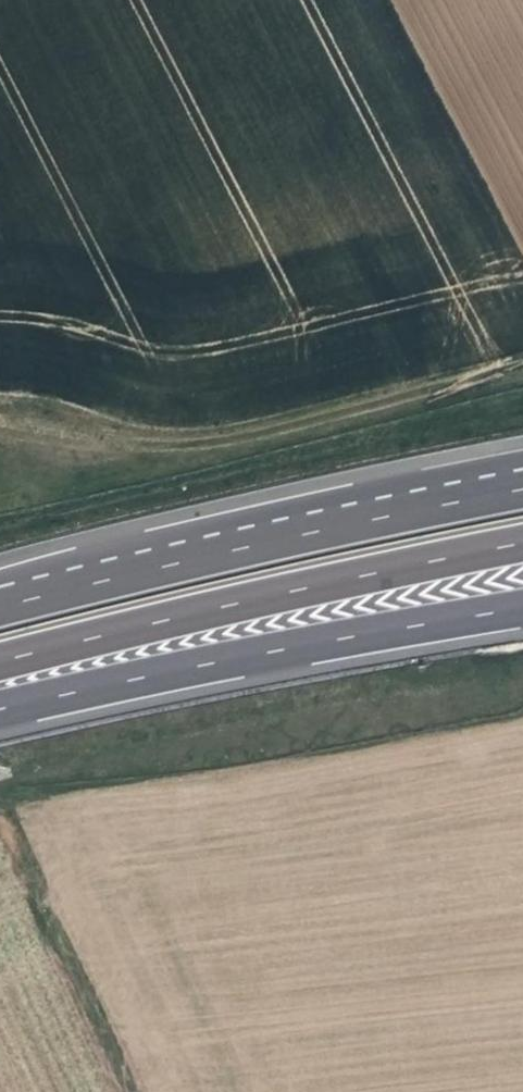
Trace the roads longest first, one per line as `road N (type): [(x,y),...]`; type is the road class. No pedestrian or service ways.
road 1 (motorway): [(0,664),(217,607),(522,544)]
road 2 (motorway): [(522,488),(0,608)]
road 3 (track): [(0,438),(92,456),(160,453),(522,367)]
road 4 (motorway): [(0,709),(522,609)]
road 5 (track): [(125,1091),(0,833)]

